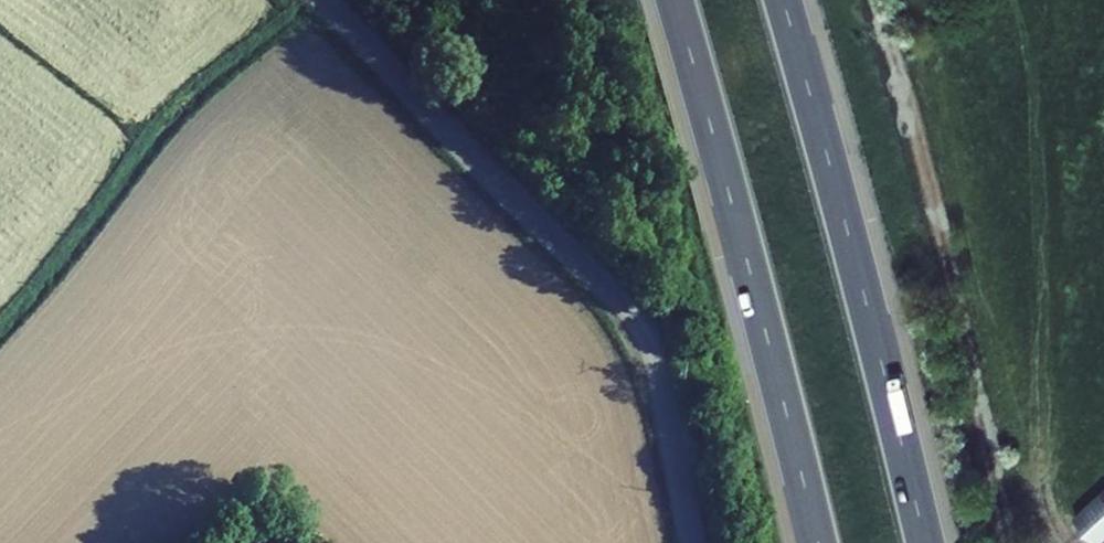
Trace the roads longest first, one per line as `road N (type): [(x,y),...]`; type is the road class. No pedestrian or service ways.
road 1 (unclassified): [(691,542),(650,363),(617,306),(321,0)]
road 2 (motorway): [(674,0),(818,542)]
road 3 (motorway): [(926,542),(784,0)]
road 4 (track): [(992,542),(922,207),(859,0)]

